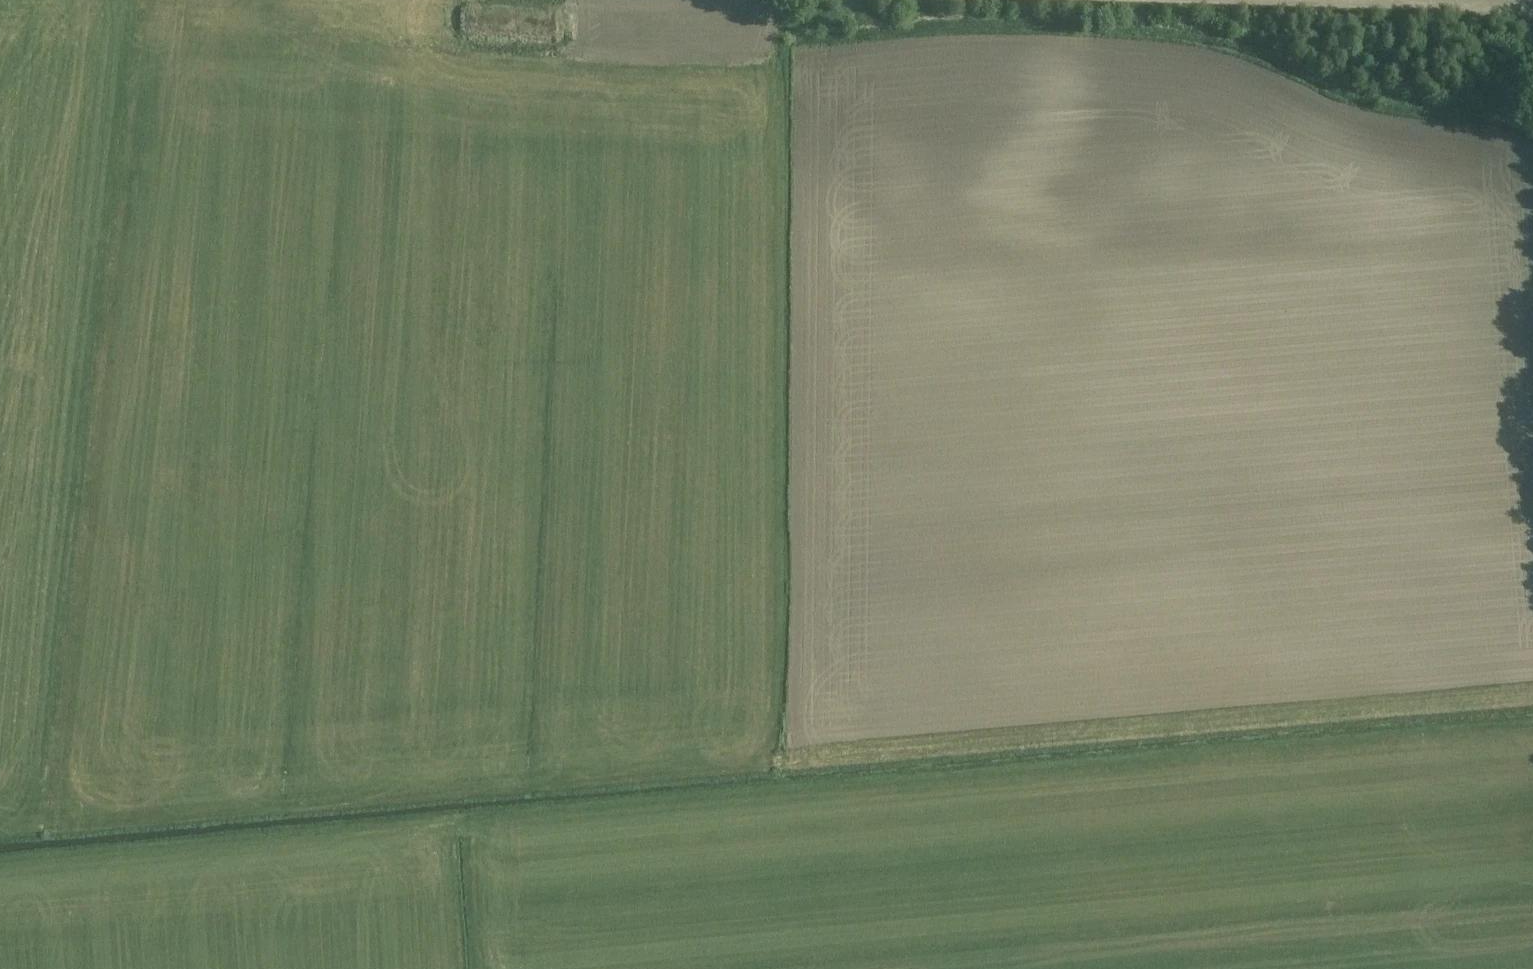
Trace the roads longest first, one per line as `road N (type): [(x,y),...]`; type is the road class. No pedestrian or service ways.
road 1 (unclassified): [(1369,0),(1532,5)]

